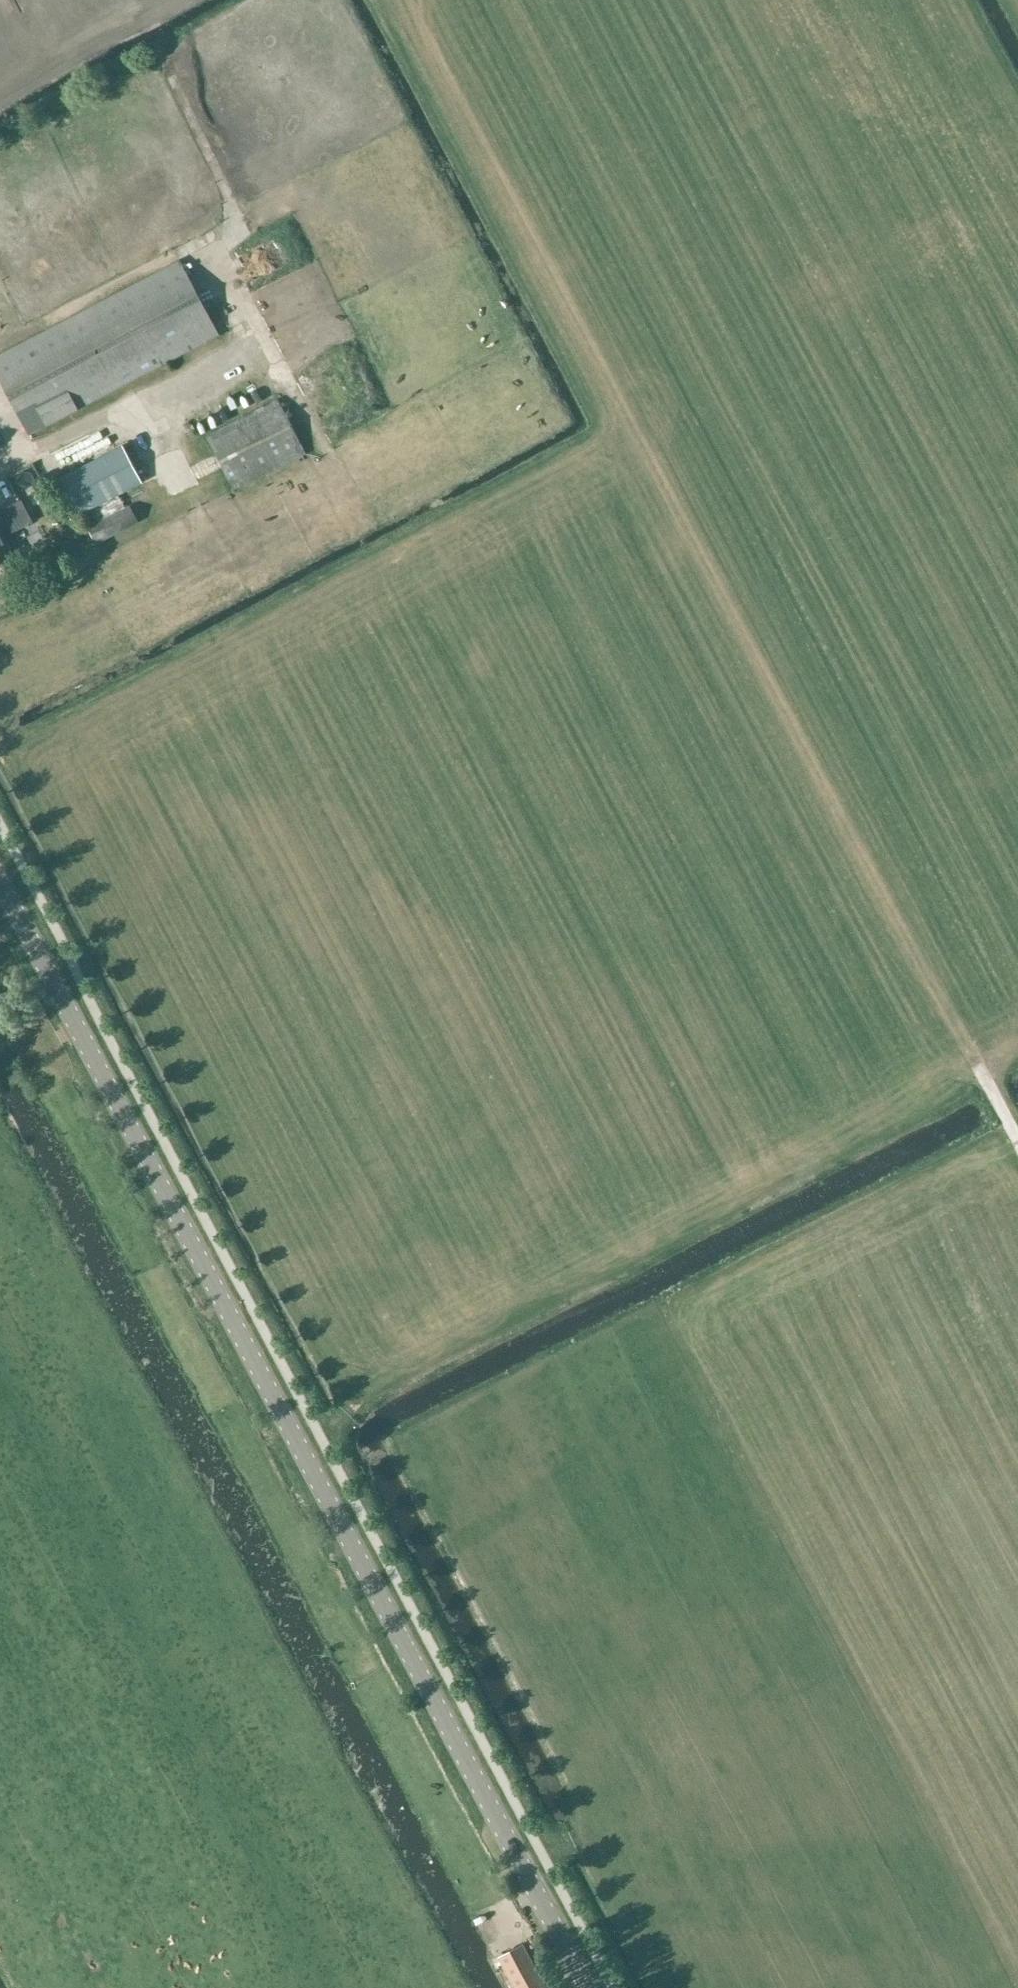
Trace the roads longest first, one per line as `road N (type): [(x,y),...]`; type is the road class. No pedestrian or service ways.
road 1 (tertiary): [(587,1987),(0,881)]

